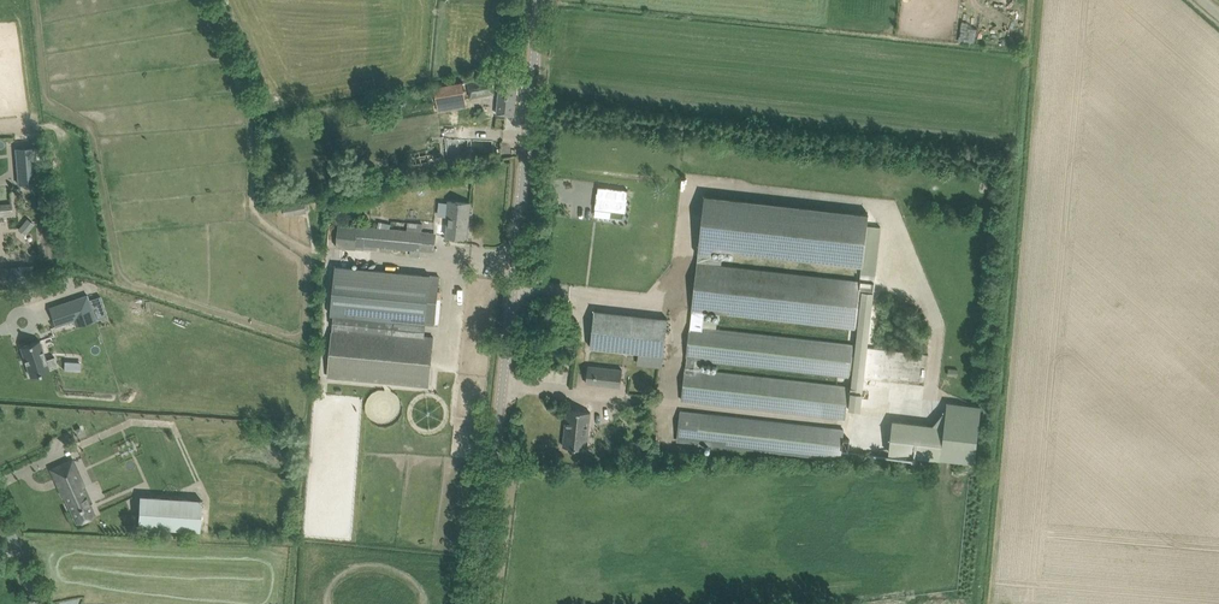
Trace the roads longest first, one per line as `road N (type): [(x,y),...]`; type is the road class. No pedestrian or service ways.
road 1 (tertiary): [(476,603),(540,0)]

